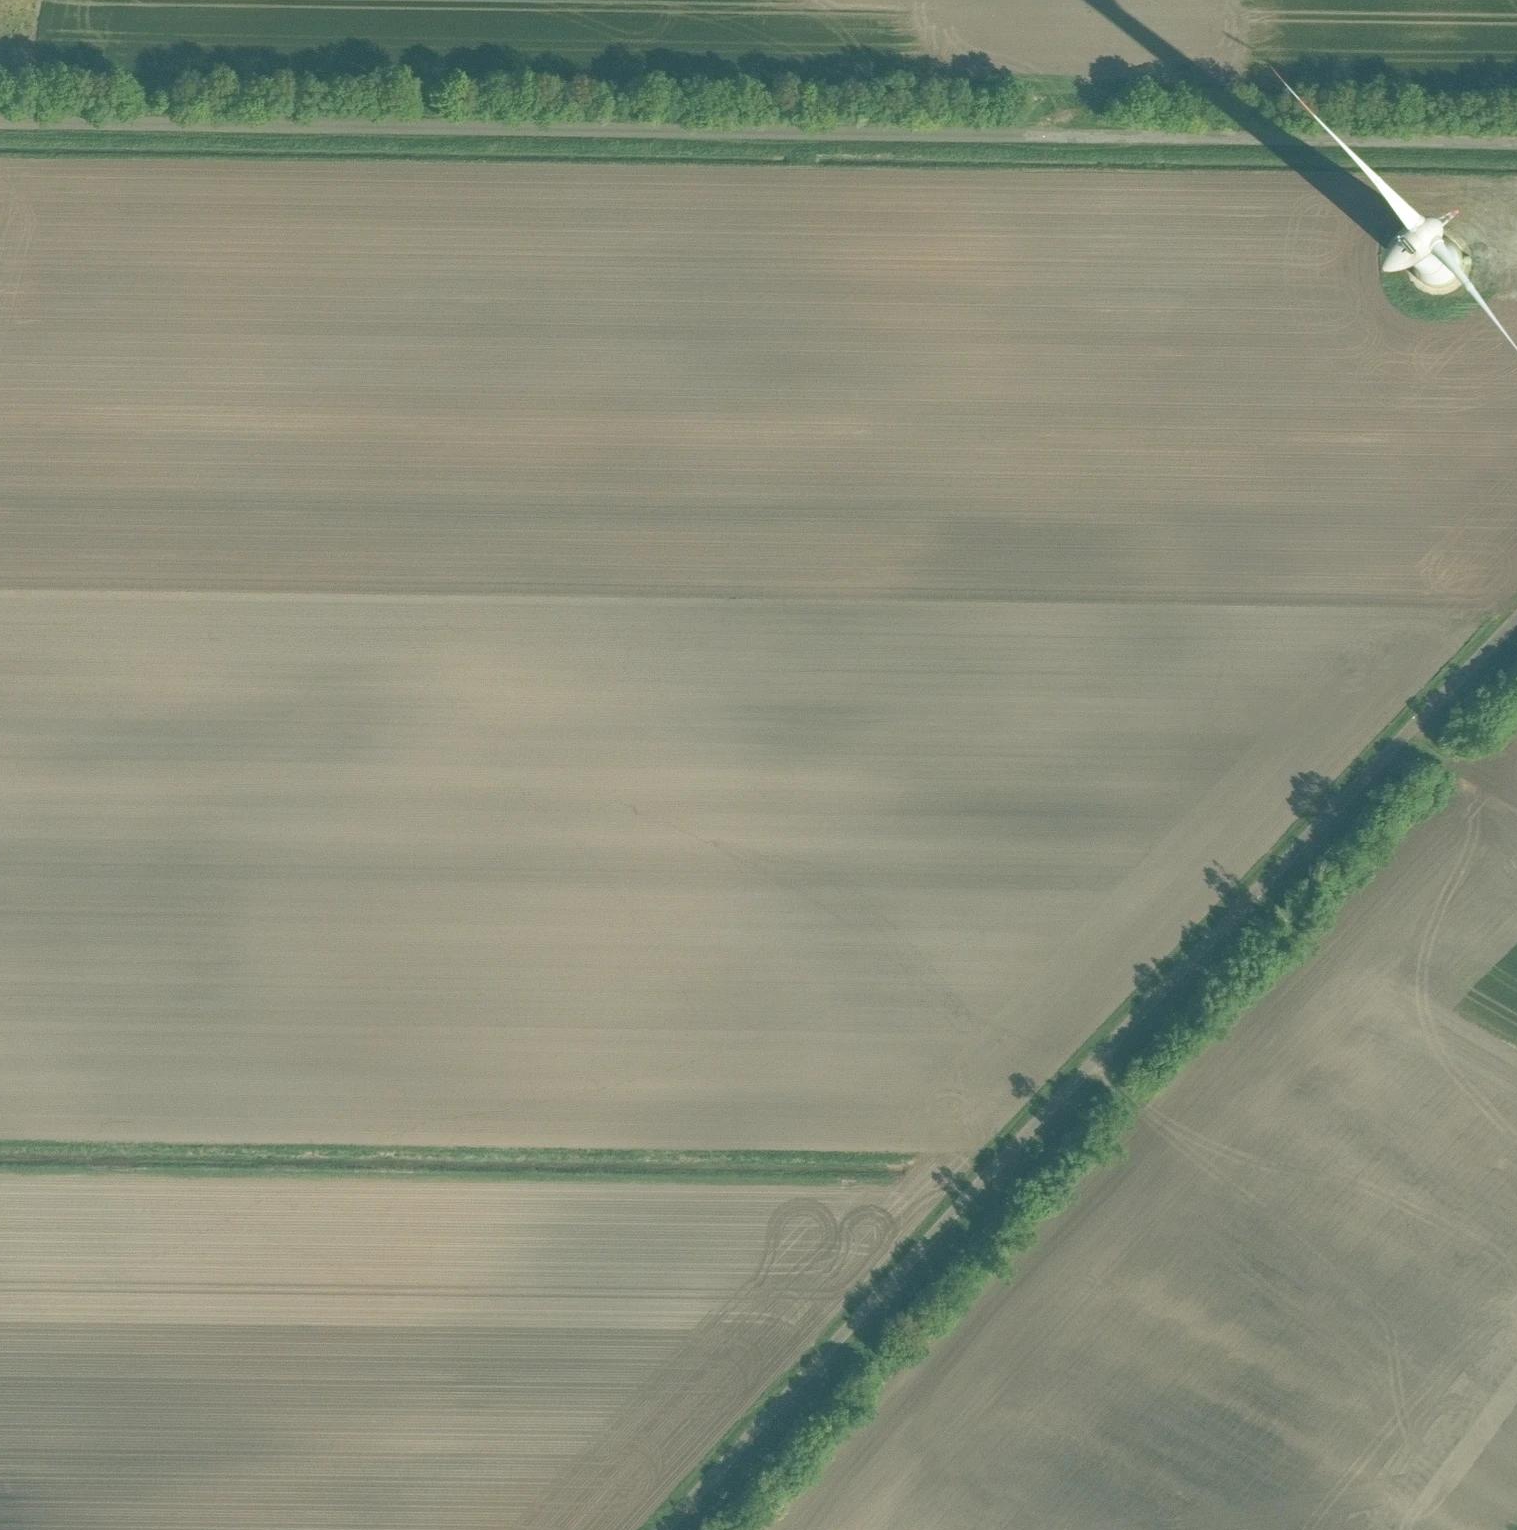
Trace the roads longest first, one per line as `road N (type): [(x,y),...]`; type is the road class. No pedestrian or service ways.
road 1 (track): [(1516,141),(0,120)]
road 2 (track): [(1516,622),(1090,1067),(665,1529)]

